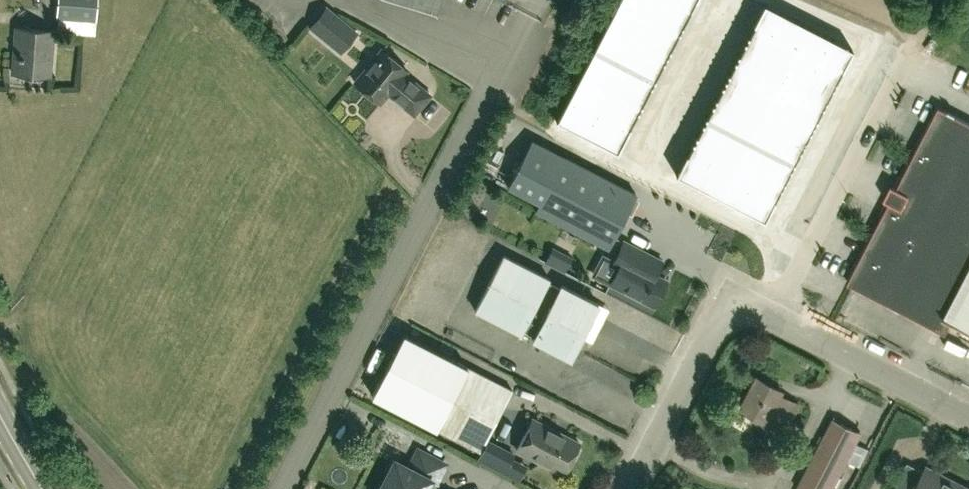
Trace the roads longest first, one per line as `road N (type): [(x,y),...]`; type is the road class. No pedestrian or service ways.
road 1 (unclassified): [(770,319),(908,56)]
road 2 (unclassified): [(770,319),(730,299),(632,488)]
road 3 (unclassified): [(968,421),(770,319)]

